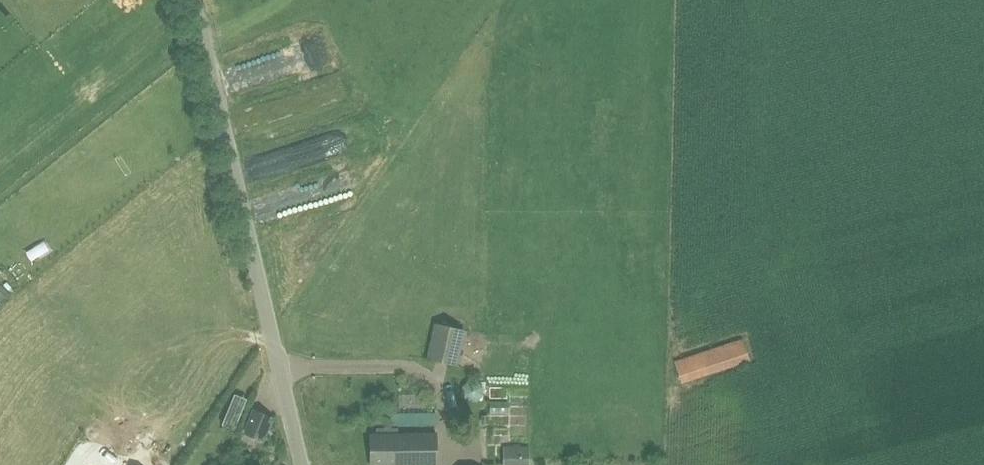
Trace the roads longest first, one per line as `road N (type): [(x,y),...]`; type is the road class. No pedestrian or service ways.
road 1 (residential): [(299,464),(192,0)]
road 2 (track): [(202,40),(0,206)]

